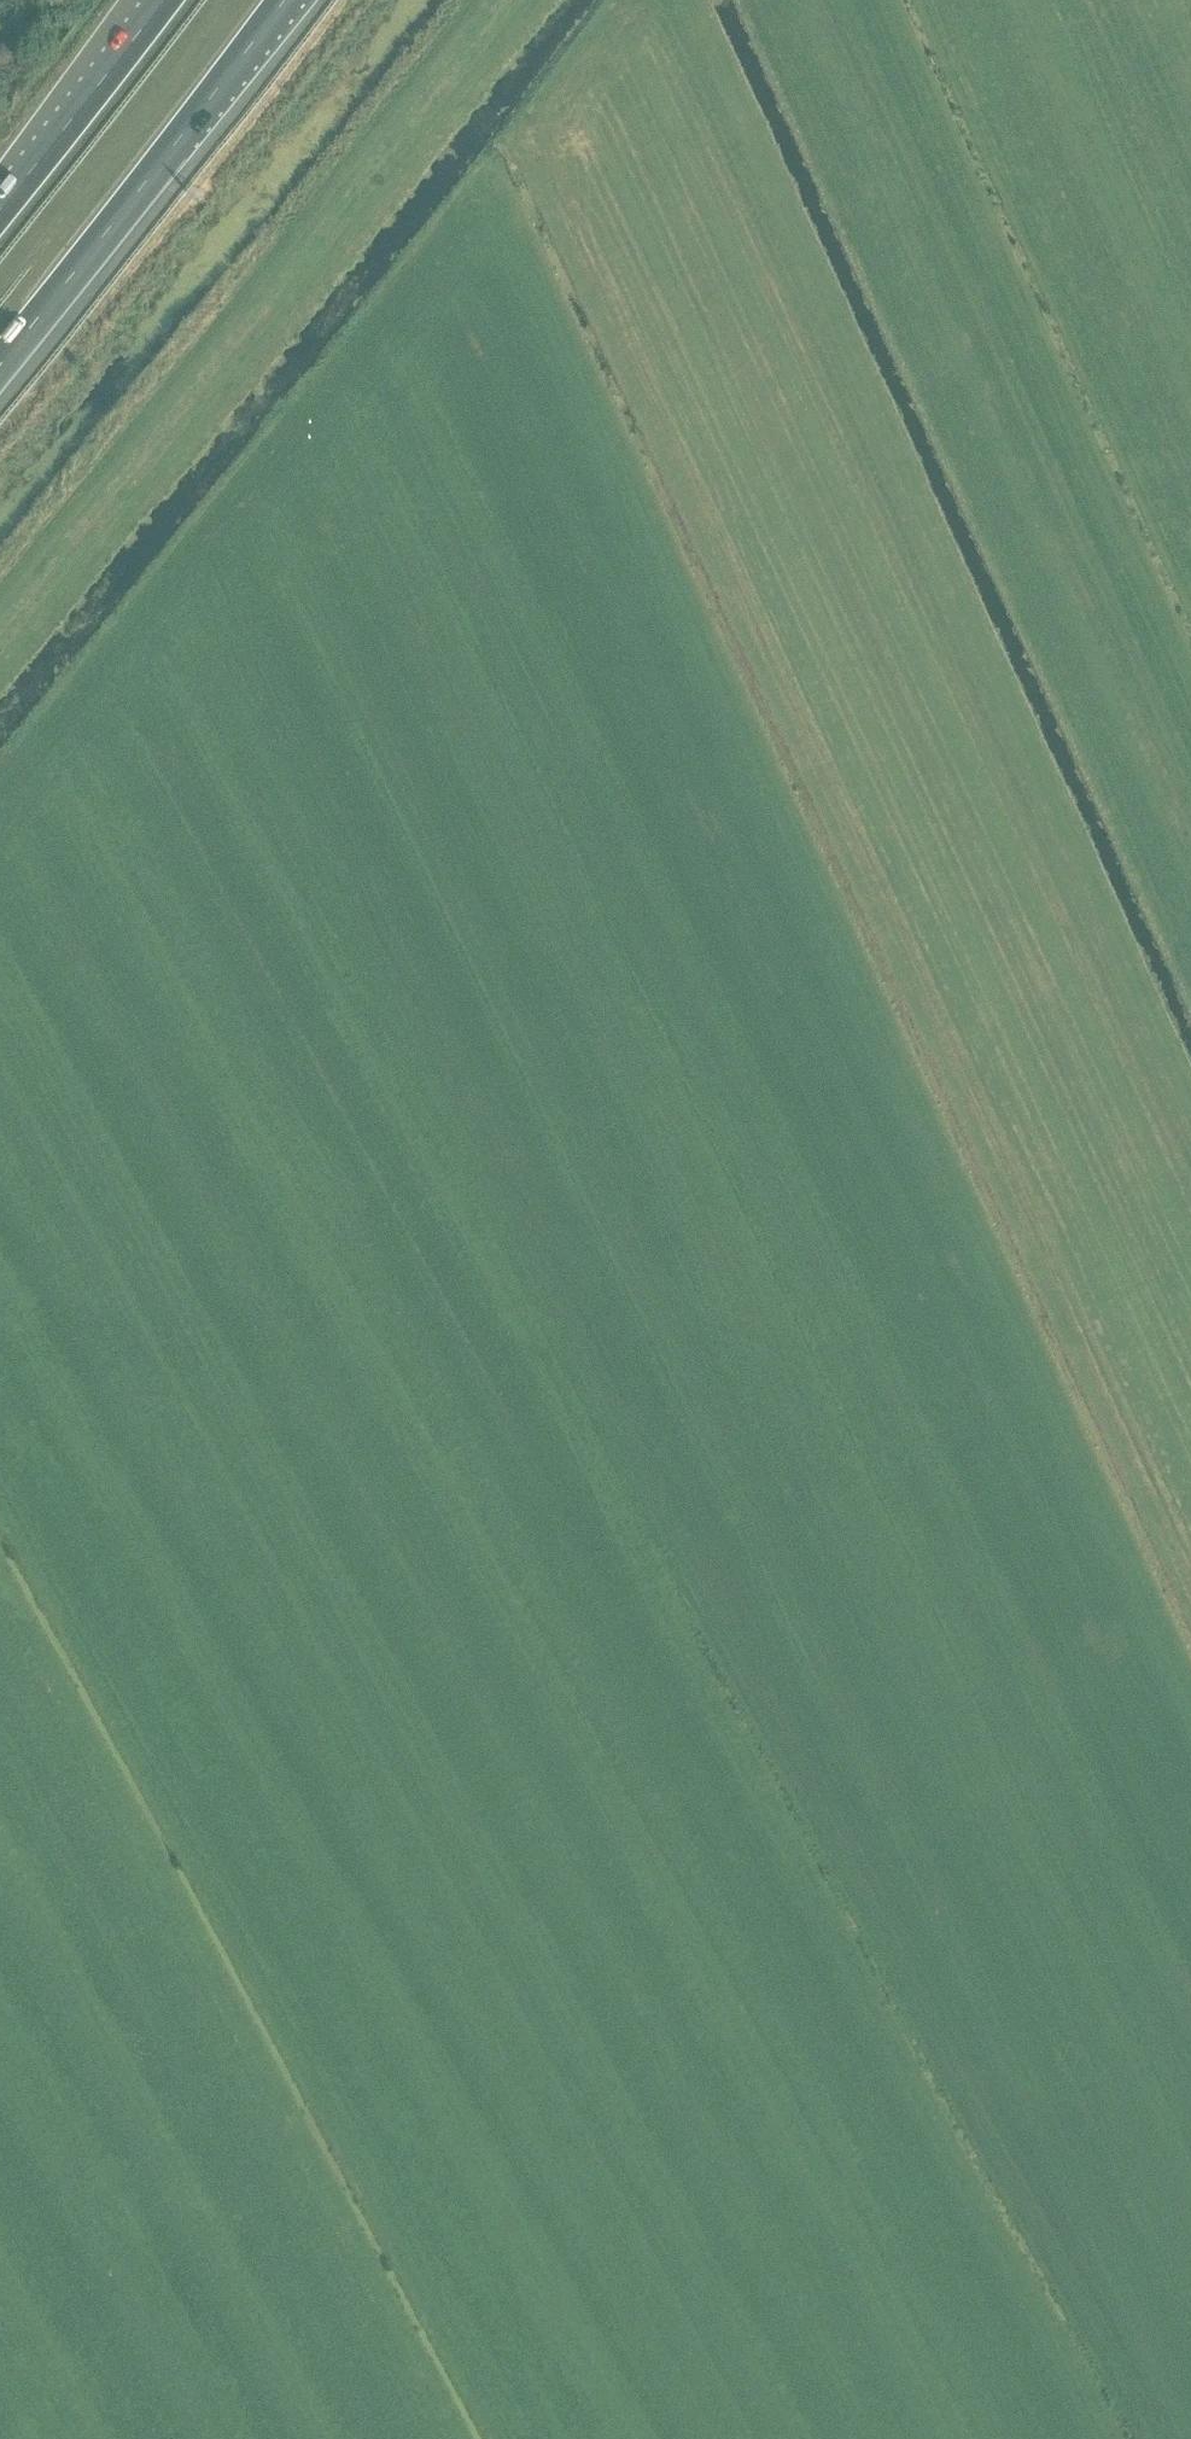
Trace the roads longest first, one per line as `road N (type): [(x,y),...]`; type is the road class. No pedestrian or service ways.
road 1 (motorway): [(0,358),(281,0)]
road 2 (motorway): [(162,0),(0,207)]

